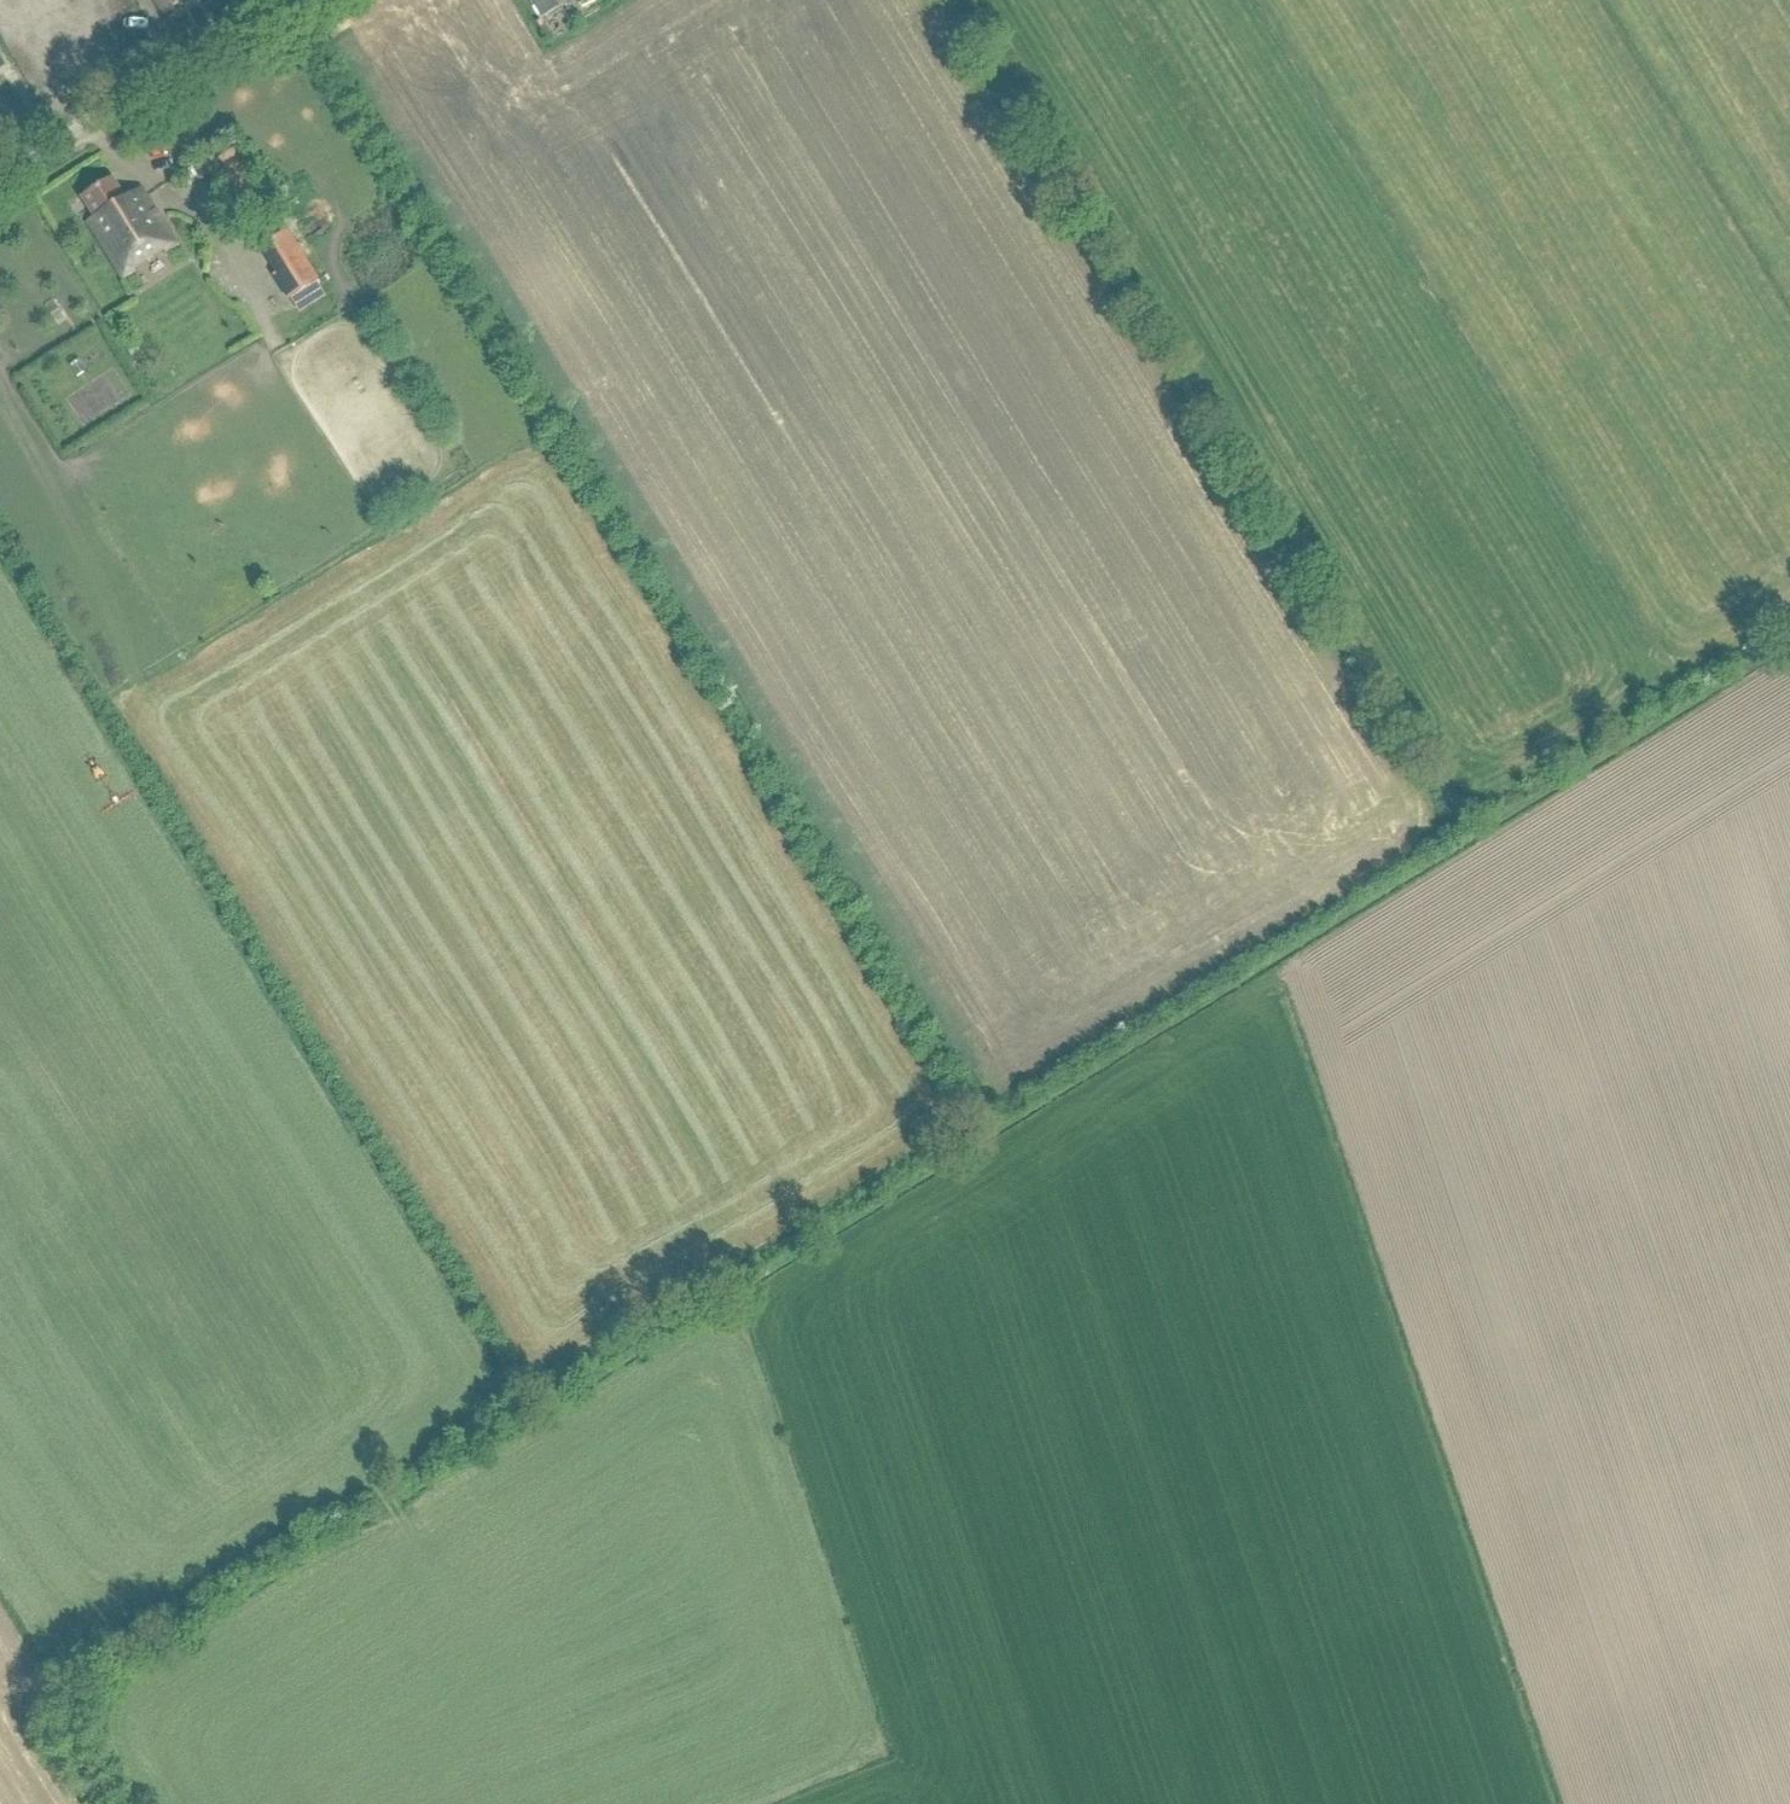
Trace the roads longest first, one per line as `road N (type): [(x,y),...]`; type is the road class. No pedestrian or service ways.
road 1 (unclassified): [(0,180),(294,0)]

